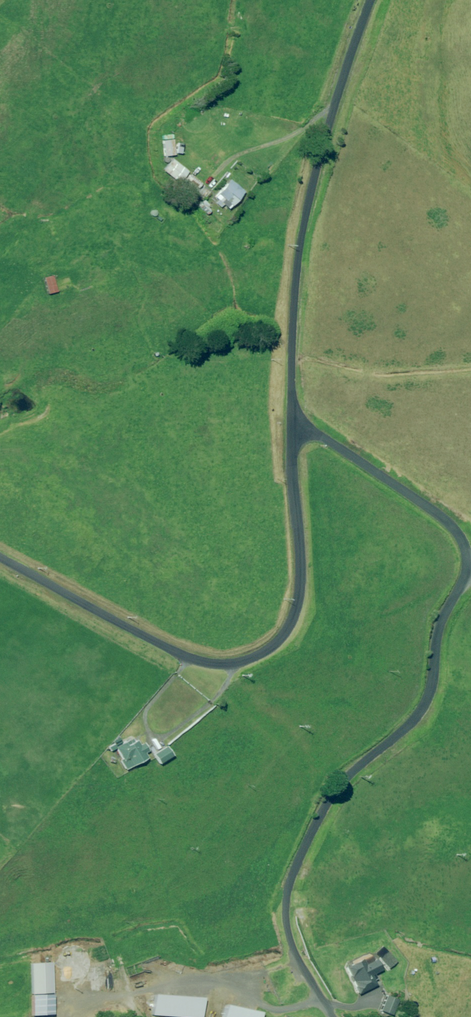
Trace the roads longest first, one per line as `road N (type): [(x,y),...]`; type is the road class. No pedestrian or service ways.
road 1 (unclassified): [(0,558),(196,660),(226,665),(258,656),(280,643),(303,591),(296,424)]
road 2 (unclassified): [(335,1016),(290,936),(290,890),(345,782),(429,702),(440,626),(465,574)]
road 3 (unclassified): [(296,424),(293,237),(367,0)]
road 4 (unclassified): [(465,574),(469,557),(454,529),(296,424)]

